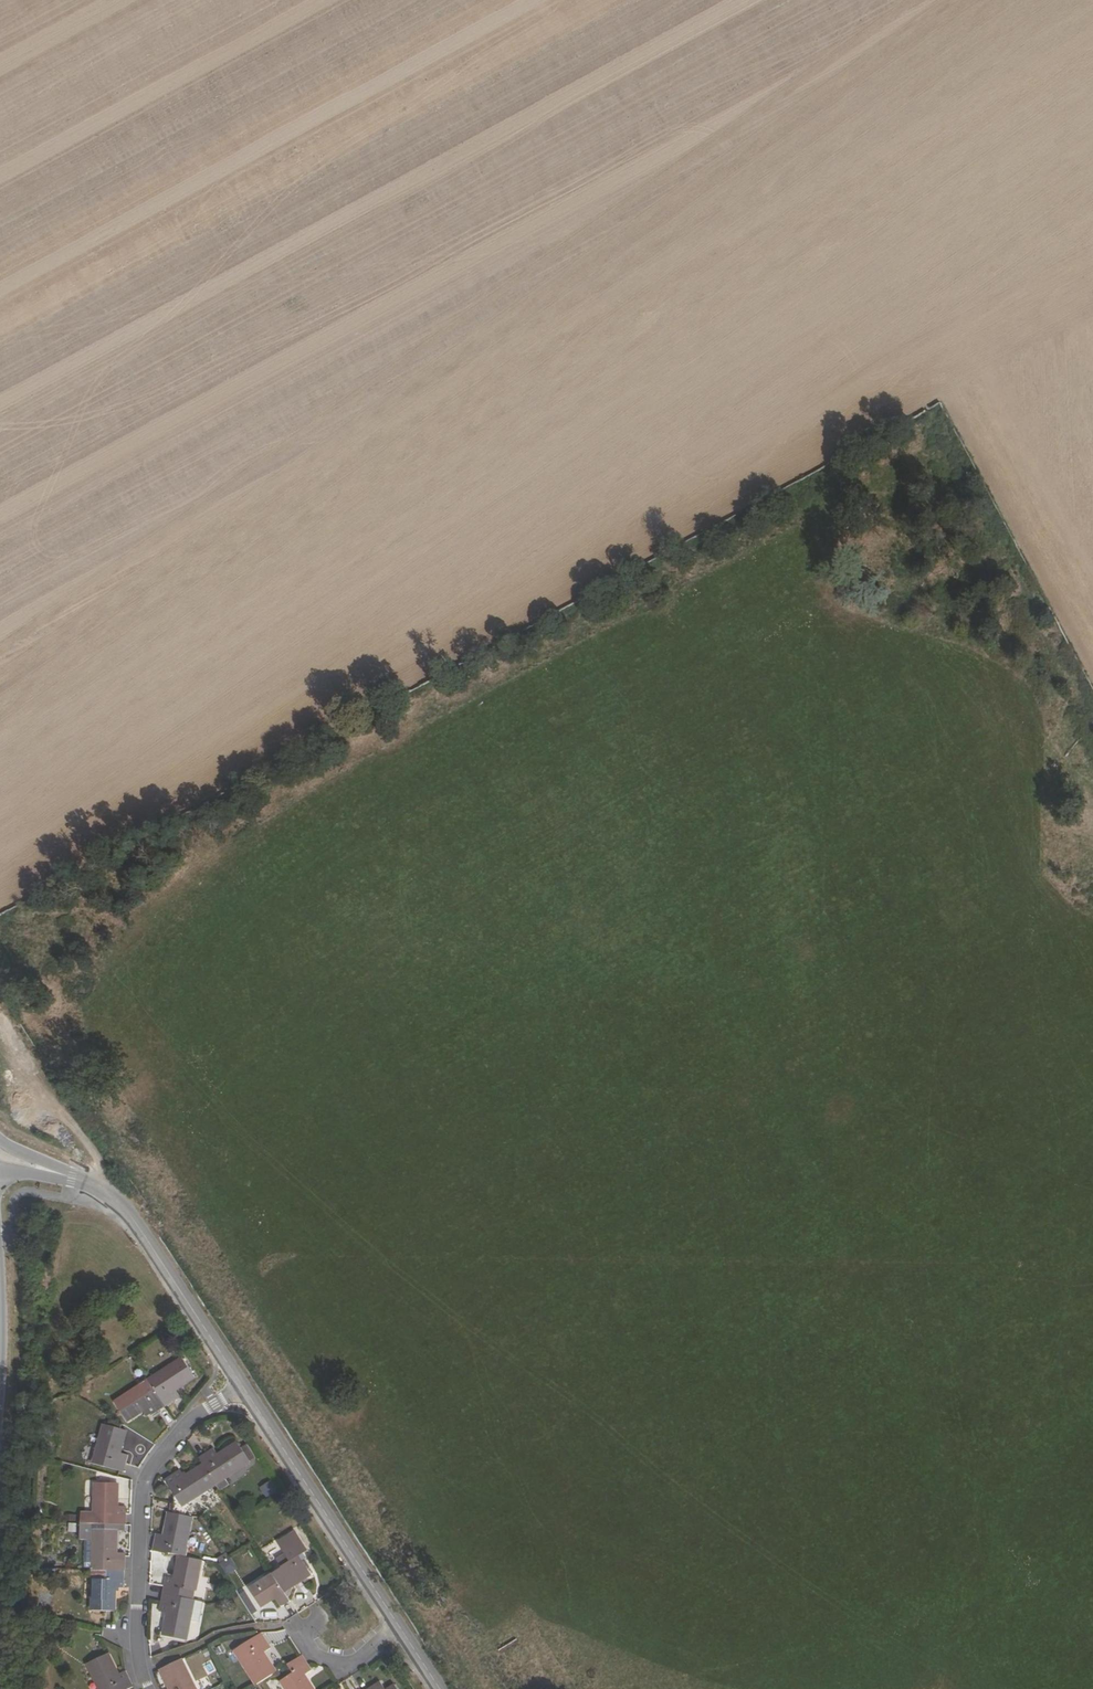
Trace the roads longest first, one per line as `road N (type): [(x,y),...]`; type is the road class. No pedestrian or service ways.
road 1 (residential): [(149,1688),(138,1650),(146,1483),(191,1421),(243,1388)]
road 2 (tertiary): [(398,1625),(243,1388)]
road 3 (tertiary): [(243,1388),(118,1202)]
road 4 (tertiary): [(118,1202),(106,1187),(0,1140)]
road 5 (residential): [(398,1625),(357,1661),(334,1665),(312,1654),(300,1633)]
road 6 (tertiary): [(0,1171),(76,1184),(118,1202)]

